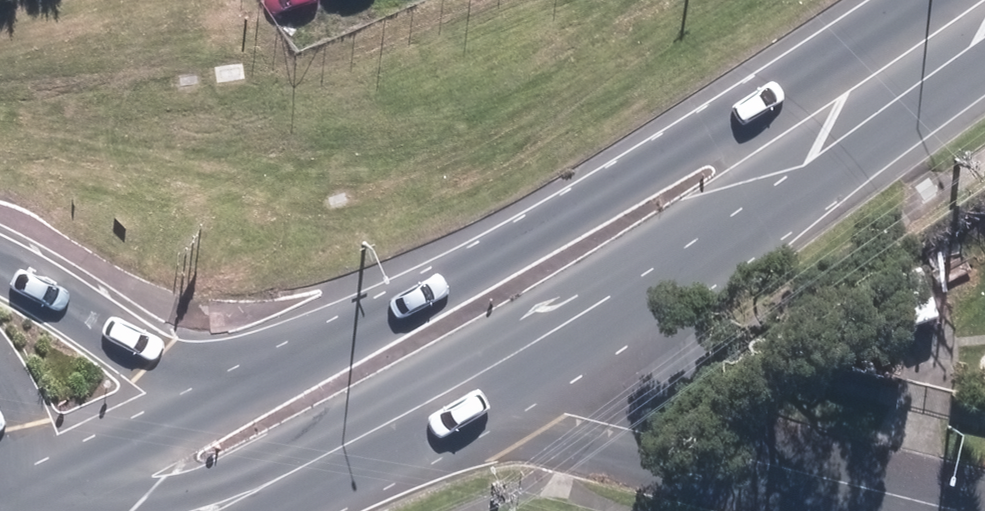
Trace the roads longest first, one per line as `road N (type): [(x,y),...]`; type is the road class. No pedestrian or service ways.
road 1 (secondary): [(224,397),(772,109),(933,44)]
road 2 (secondary): [(748,213),(600,270),(360,416),(185,492),(26,510)]
road 3 (residential): [(493,396),(955,510)]
road 4 (secondary): [(748,213),(493,396)]
road 5 (secondary): [(0,257),(224,397)]
road 6 (secondary): [(493,396),(260,510)]
road 7 (secondary): [(933,44),(810,168),(748,213)]
road 8 (secondary): [(25,510),(224,397)]

